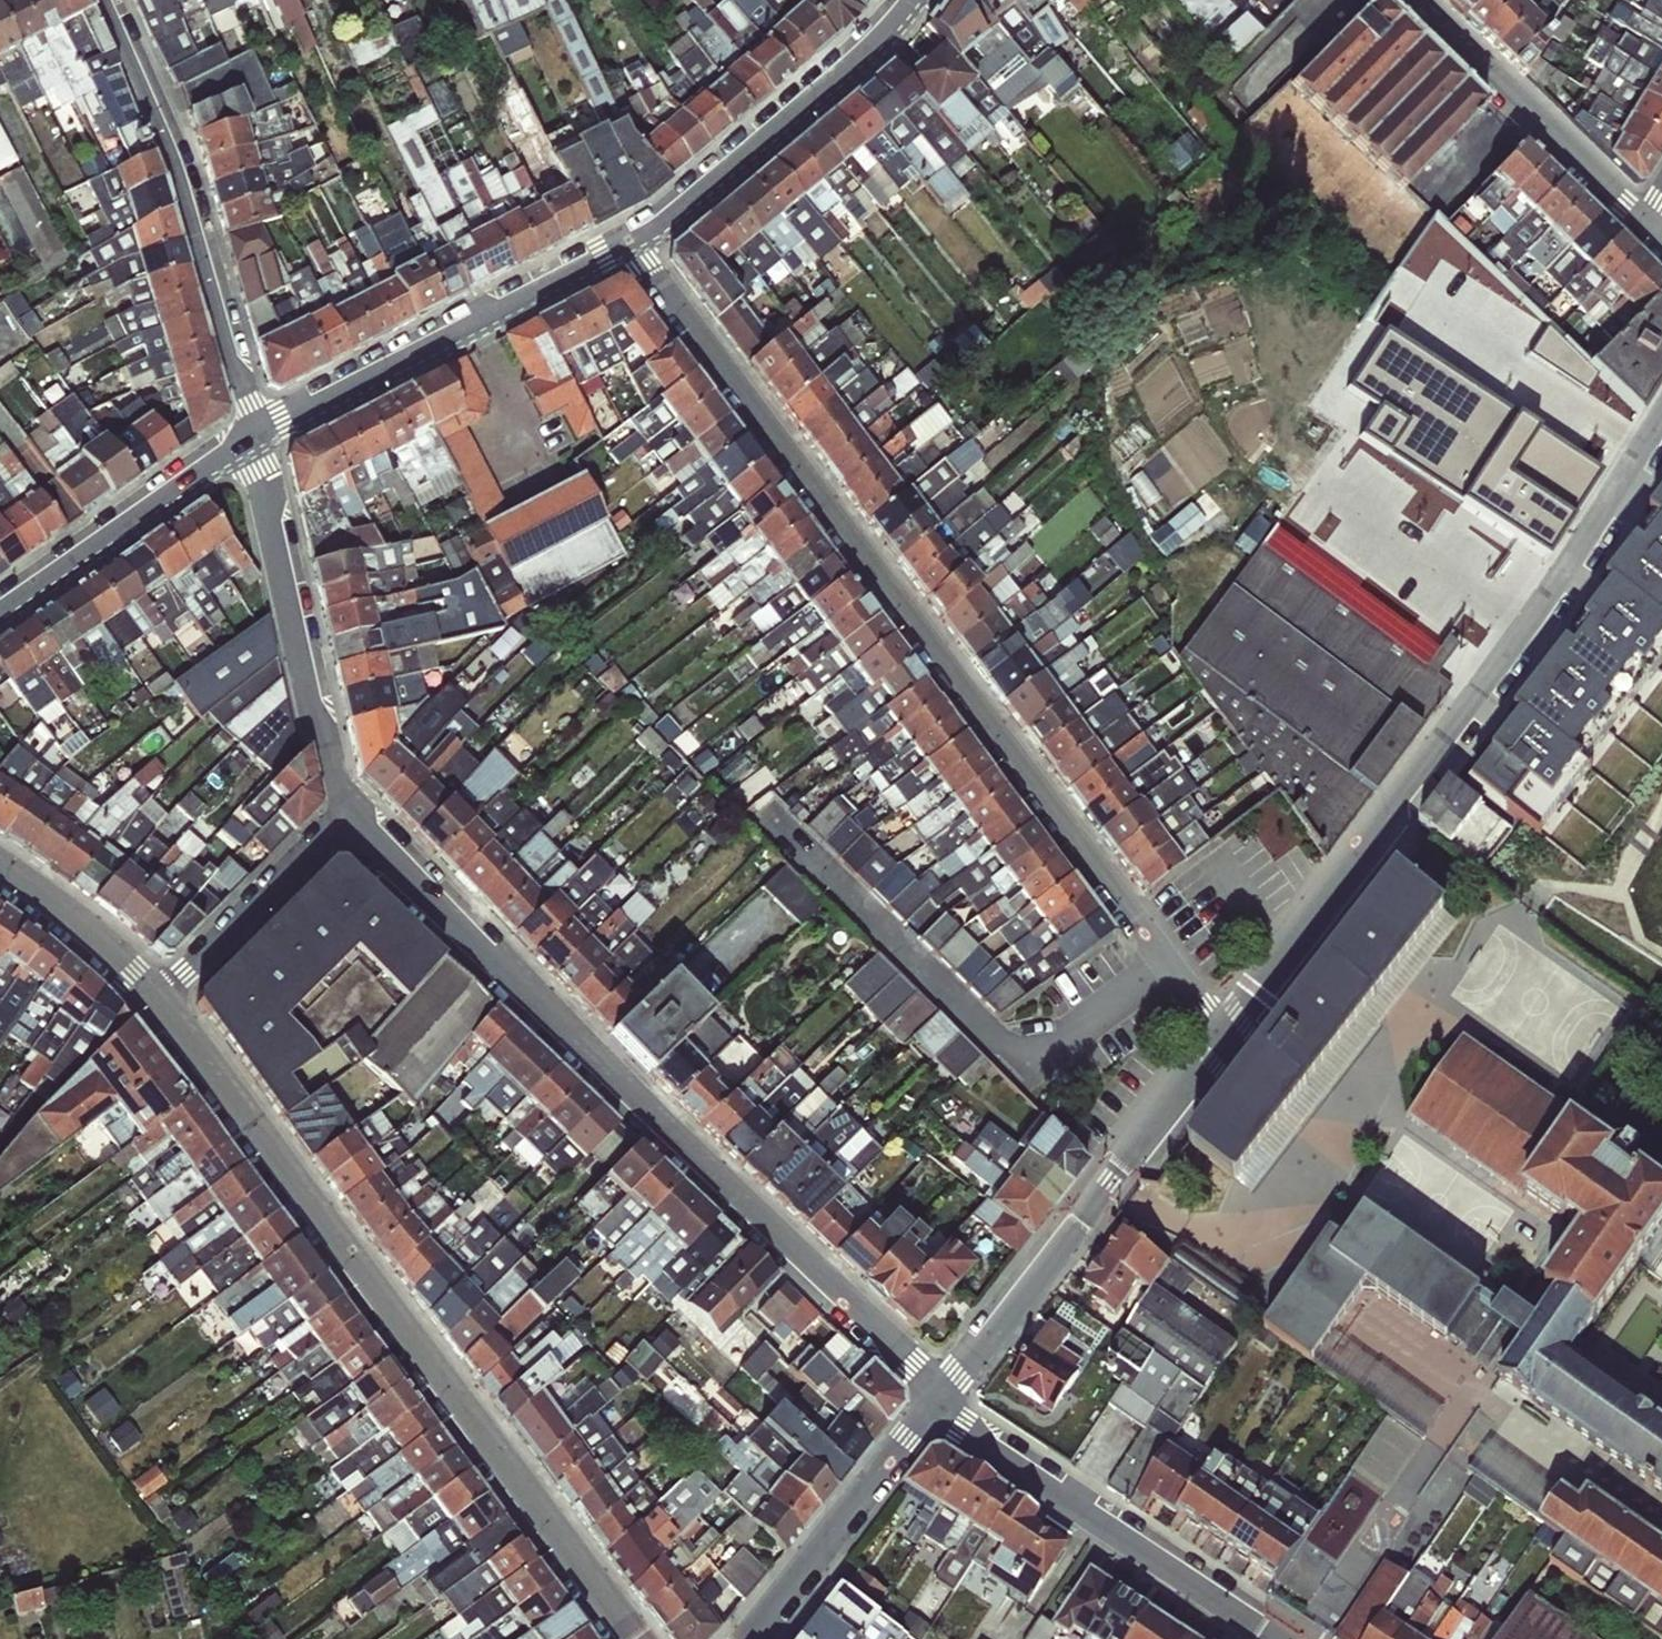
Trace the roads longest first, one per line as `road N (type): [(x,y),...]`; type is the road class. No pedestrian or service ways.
road 1 (residential): [(628,238),(1222,1023)]
road 2 (residential): [(925,1399),(351,829)]
road 3 (tertiary): [(164,1003),(368,1298),(625,1638)]
road 4 (residential): [(1222,1023),(1532,638),(1661,430)]
road 5 (residential): [(925,1399),(1222,1023)]
road 6 (residential): [(251,435),(182,181),(106,0)]
road 7 (residential): [(1283,1638),(925,1399)]
road 8 (tertiary): [(628,238),(251,435)]
road 9 (residential): [(351,829),(251,435)]
road 10 (tertiary): [(906,0),(869,42),(628,238)]
road 11 (residential): [(1411,0),(1653,224)]
road 12 (tertiary): [(251,435),(0,607)]
road 13 (residential): [(742,1638),(925,1399)]
road 14 (residential): [(351,829),(164,1003)]
road 15 (tertiary): [(0,863),(79,920),(164,1003)]

